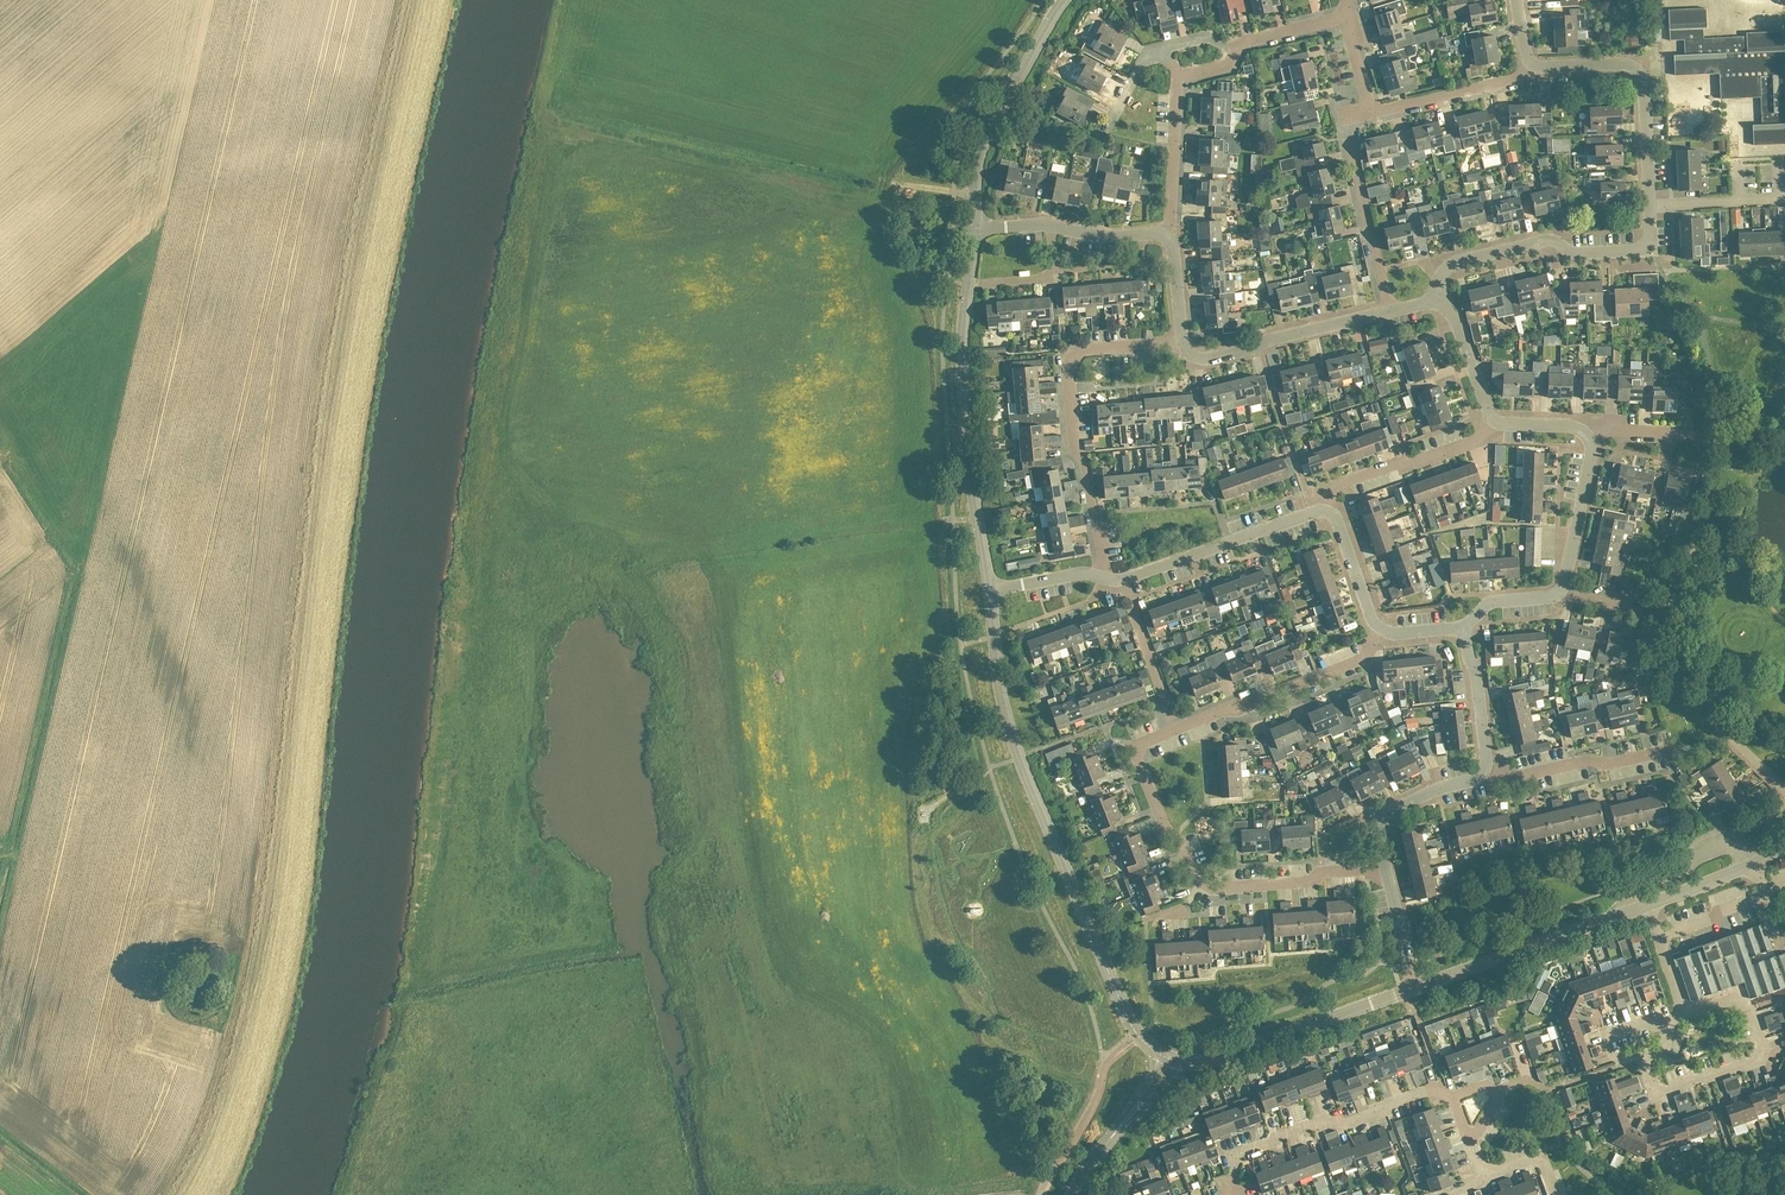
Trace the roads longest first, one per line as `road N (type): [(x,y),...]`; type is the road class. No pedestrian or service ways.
road 1 (unclassified): [(1172,1061),(1129,1024),(1017,755),(990,590)]
road 2 (residential): [(1385,869),(1214,890),(1195,880),(1132,749),(1175,732)]
road 3 (unclassified): [(990,590),(963,405),(975,233)]
road 4 (residential): [(1104,579),(1067,372),(1084,352),(1182,342)]
road 5 (residential): [(1432,300),(1454,263),(1540,243),(1579,254),(1651,251),(1649,208)]
road 6 (residential): [(1685,1018),(1730,1004),(1749,1011),(1762,1060),(1666,1095),(1653,1094),(1646,1076),(1656,1056)]
road 7 (residential): [(1231,1194),(1236,1158),(1427,1092),(1452,1099)]
road 8 (unclassified): [(1172,1061),(1222,1059),(1415,989)]
road 9 (unclassified): [(975,233),(985,144),(1066,0)]
road 10 (unclassified): [(1415,989),(1646,909)]
road 11 (residential): [(1649,208),(1639,74),(1622,65),(1532,66)]
road 12 (residential): [(1175,732),(1359,662),(1382,632)]
road 13 (residential): [(1390,314),(1345,121),(1372,115)]
road 14 (residential): [(1182,342),(1207,361),(1390,314)]
road 15 (residential): [(1323,513),(1122,582)]
road 16 (residential): [(1323,513),(1327,490),(1471,444),(1496,422)]
road 17 (residential): [(1482,775),(1514,779),(1678,750)]
road 18 (residential): [(975,233),(1050,226),(1165,239)]
road 19 (residential): [(1372,115),(1510,80),(1532,66)]
road 20 (unclassified): [(1071,1194),(1172,1061)]
road 21 (residential): [(1559,595),(1592,455),(1585,435)]
road 22 (residential): [(1385,869),(1381,820),(1482,775)]
road 23 (residential): [(1175,732),(1122,582)]
road 24 (residential): [(1165,239),(1179,86)]
road 25 (unclassified): [(1646,909),(1784,850)]
road 26 (residential): [(1482,775),(1465,629)]
road 27 (residential): [(1656,1056),(1613,1066),(1605,1040),(1671,1022)]
road 28 (residential): [(1496,422),(1457,326),(1432,300)]
road 29 (residential): [(1382,632),(1368,615),(1338,522),(1323,513)]
road 30 (residential): [(1649,208),(1780,201)]
road 31 (residential): [(1712,446),(1688,434),(1585,435)]
road 32 (residential): [(1415,989),(1385,869)]

